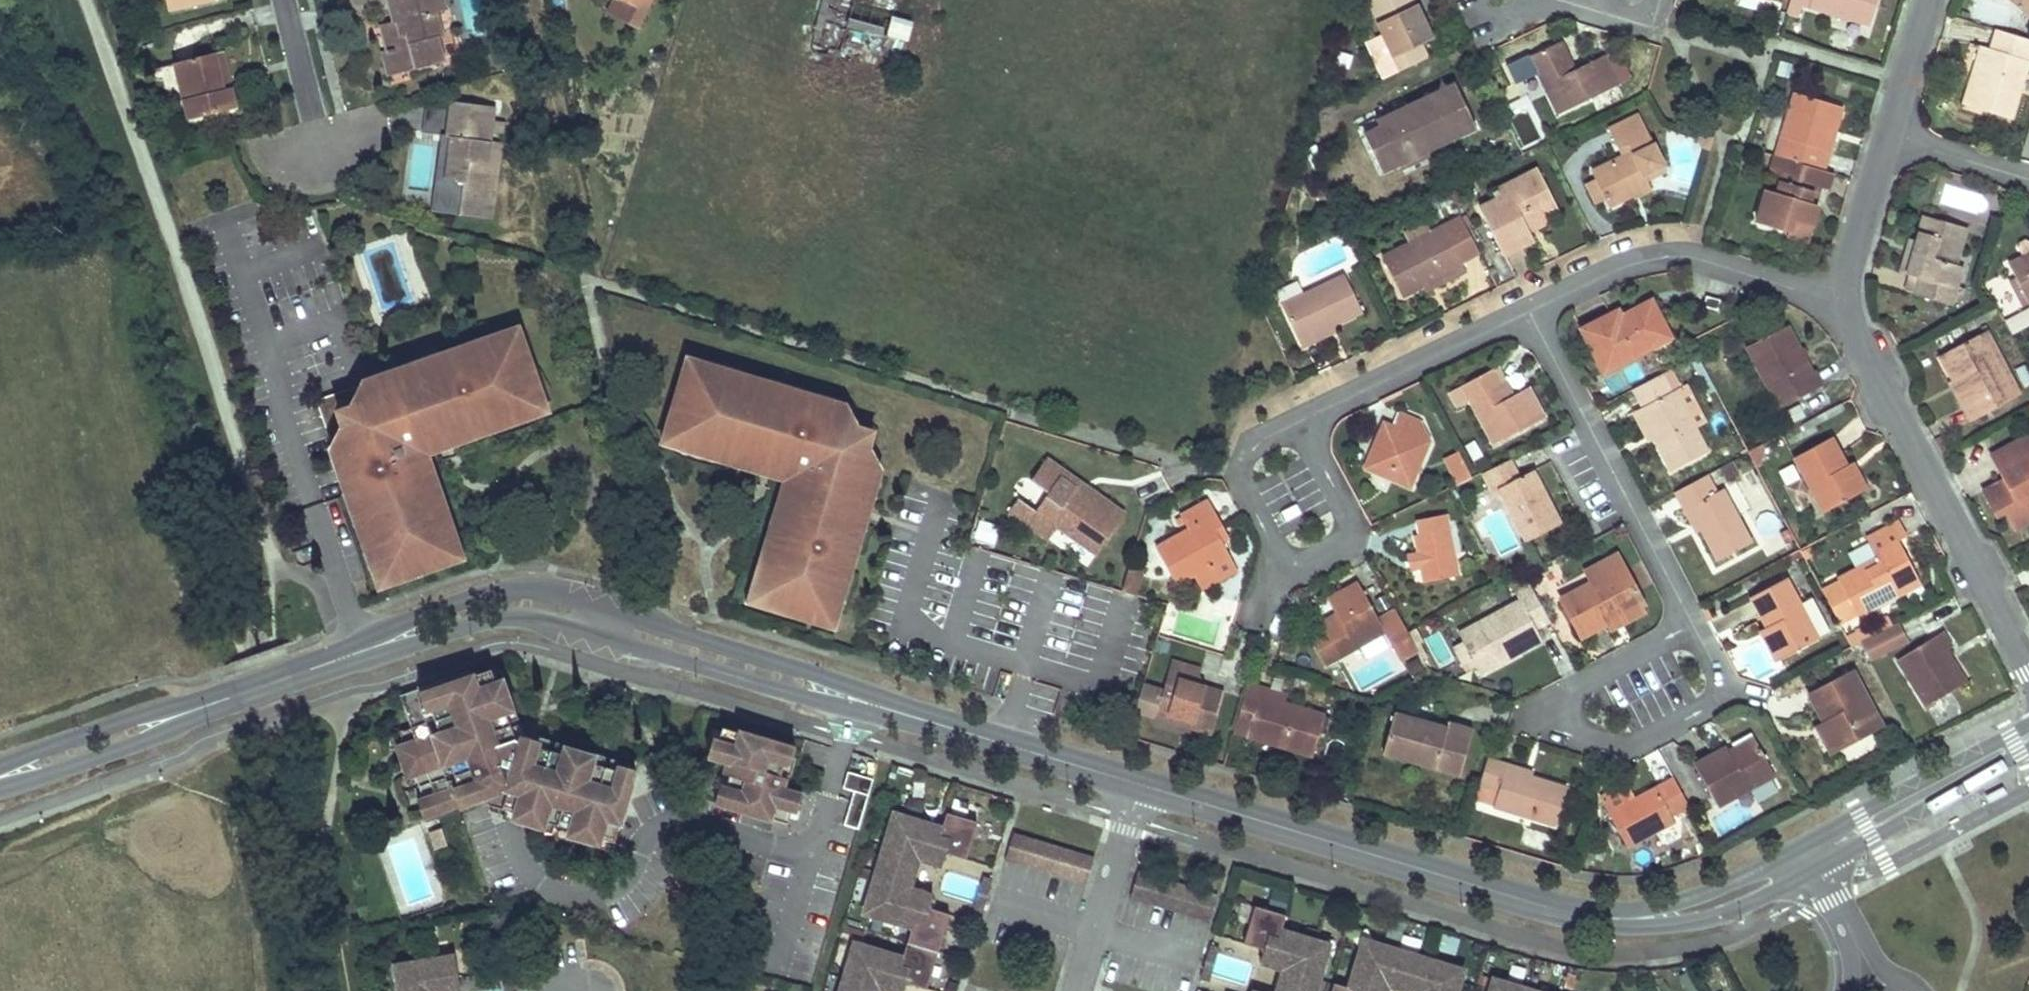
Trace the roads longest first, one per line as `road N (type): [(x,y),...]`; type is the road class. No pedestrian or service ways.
road 1 (residential): [(1928,0),(1852,254),(1846,301),(1854,332),(2028,667)]
road 2 (tertiary): [(862,702),(802,670),(520,592),(434,610),(365,651)]
road 3 (tertiary): [(365,651),(517,617),(799,694),(862,702)]
road 4 (tertiary): [(1141,785),(1596,918)]
road 5 (residential): [(821,0),(787,113),(986,177)]
road 6 (tertiary): [(862,702),(1141,785)]
road 7 (tertiary): [(2028,737),(1806,846)]
road 8 (tertiary): [(1817,868),(2028,740)]
road 9 (tertiary): [(1596,918),(1631,927),(1713,919),(1817,868)]
road 10 (tertiary): [(1806,846),(1688,901),(1596,918)]
road 11 (tertiary): [(0,783),(134,745),(205,707)]
road 12 (tertiary): [(205,707),(132,719),(0,768)]
road 13 (residential): [(1141,785),(1078,990)]
road 14 (tertiary): [(205,707),(365,651)]

